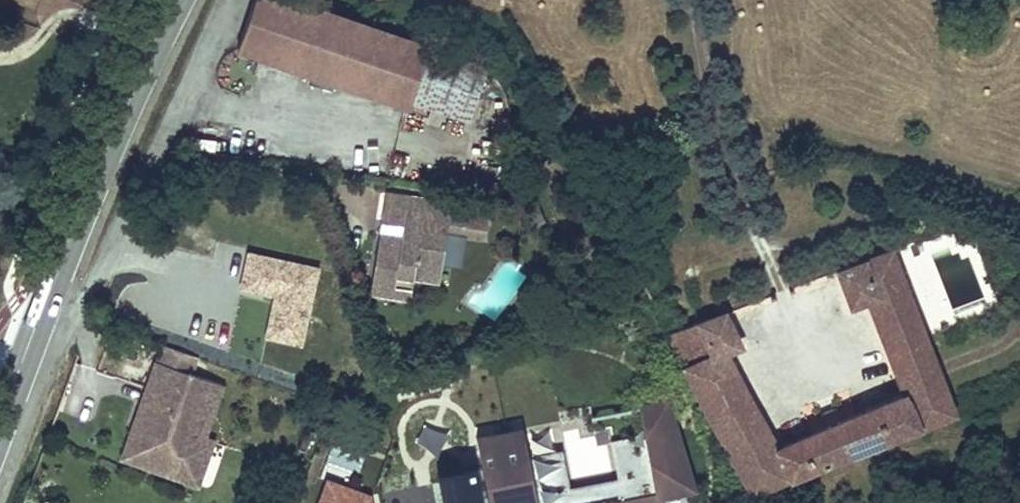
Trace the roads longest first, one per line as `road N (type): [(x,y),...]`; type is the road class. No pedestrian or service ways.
road 1 (secondary): [(21,361),(131,90),(177,0)]
road 2 (track): [(695,0),(732,180),(780,288)]

